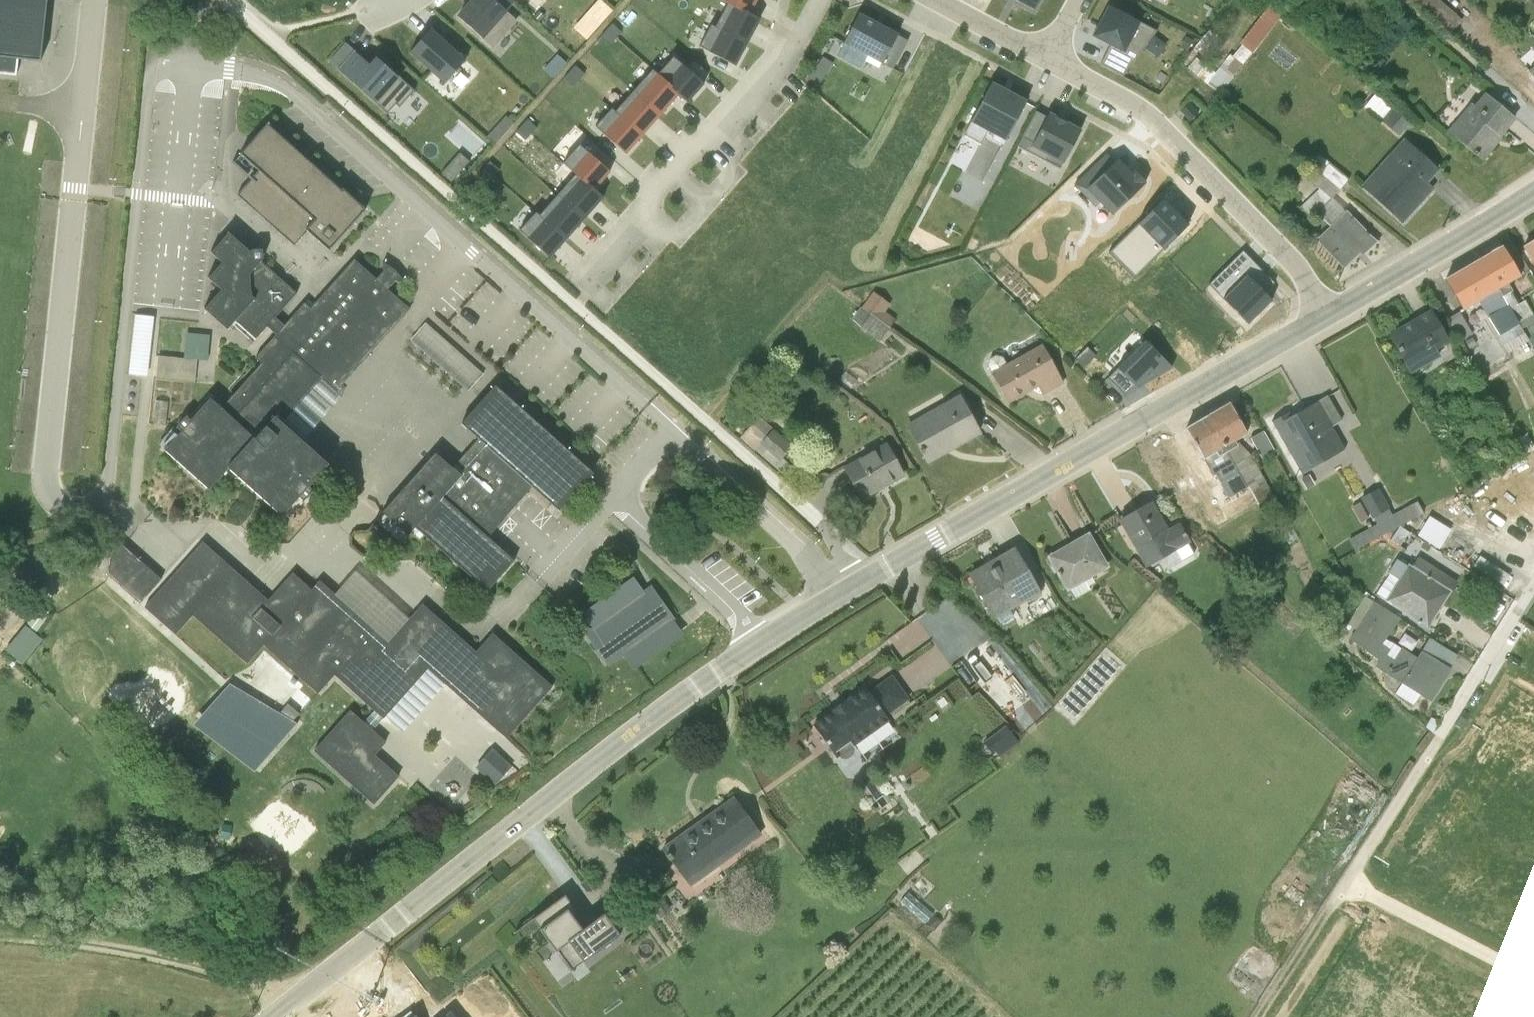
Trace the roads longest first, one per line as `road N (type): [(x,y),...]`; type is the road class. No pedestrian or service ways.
road 1 (unclassified): [(230,0),(822,524),(868,576)]
road 2 (tertiary): [(275,1016),(634,733),(868,576)]
road 3 (tertiary): [(868,576),(1324,317)]
road 4 (residential): [(1046,54),(1154,123),(1300,273),(1324,317)]
road 5 (residential): [(819,0),(779,58),(662,183),(641,229),(594,284)]
road 6 (track): [(291,1004),(261,982),(161,955),(0,937)]
road 7 (tertiary): [(1324,317),(1533,193)]
road 8 (unclassified): [(1441,732),(1533,583)]
road 9 (residential): [(938,0),(1046,54)]

